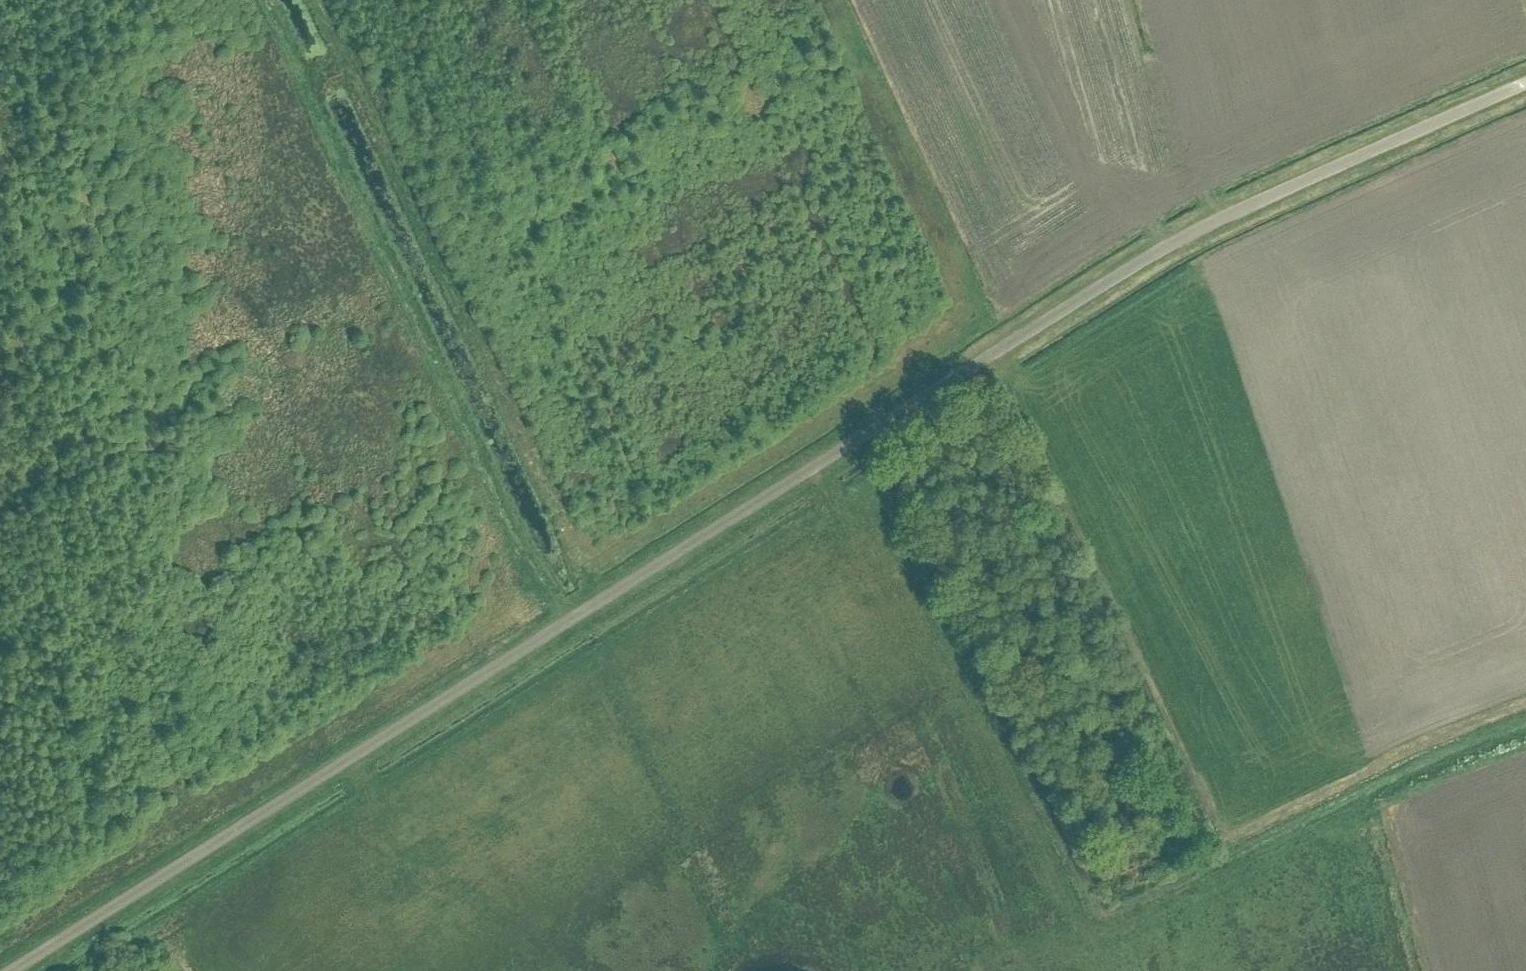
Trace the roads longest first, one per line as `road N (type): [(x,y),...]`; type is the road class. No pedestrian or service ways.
road 1 (unclassified): [(12,970),(1133,267),(1525,83)]

